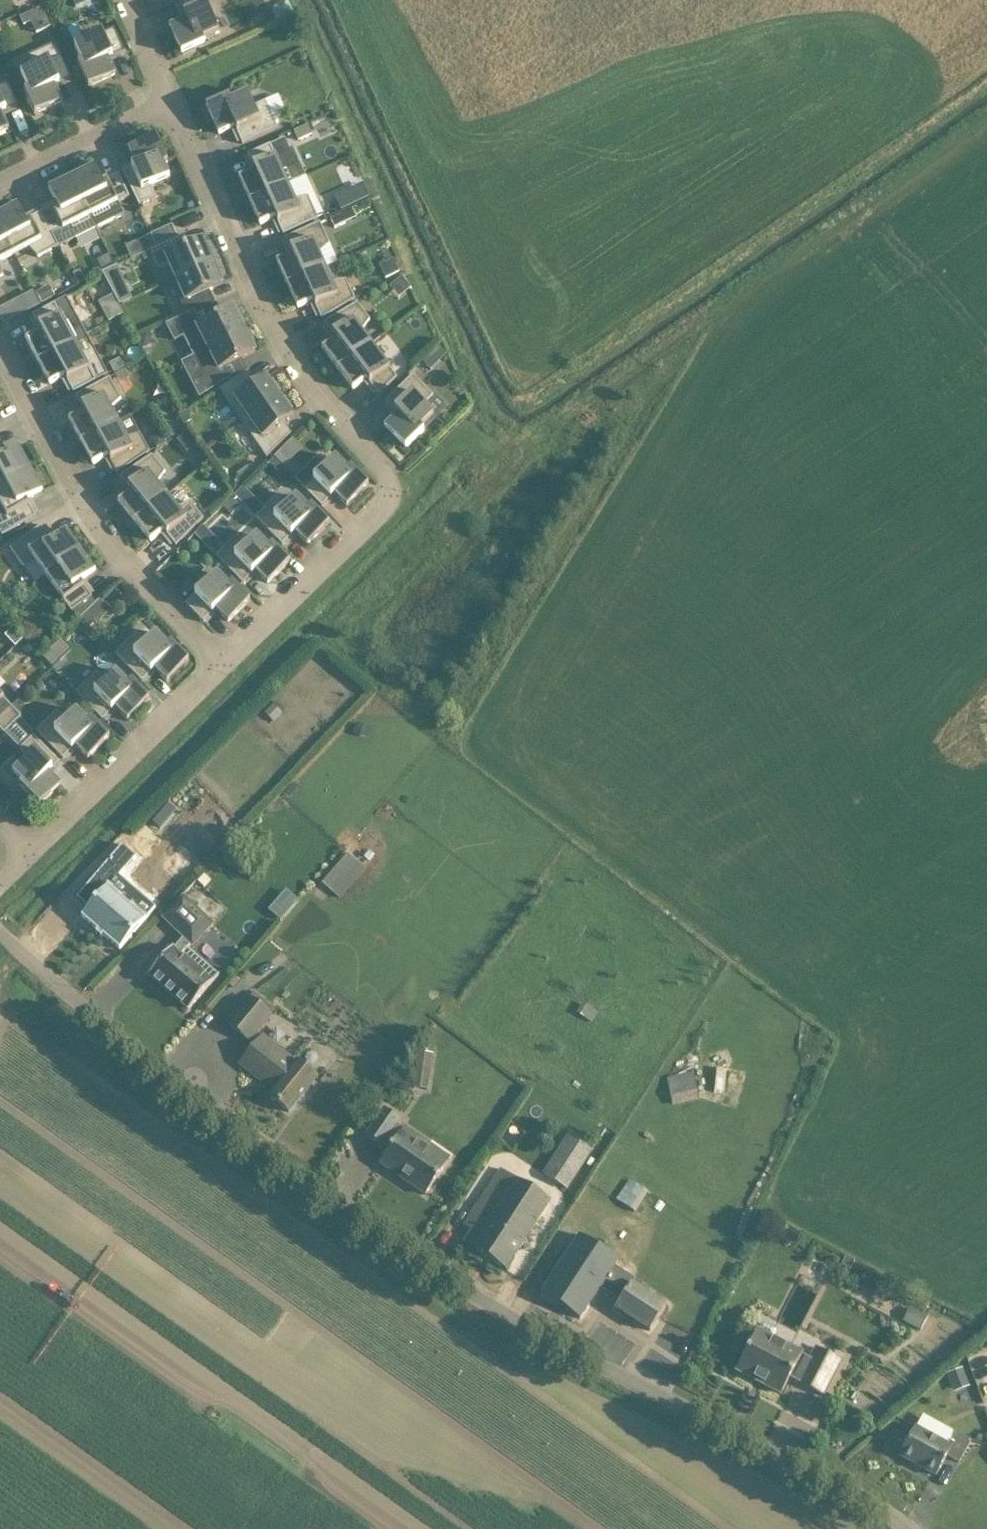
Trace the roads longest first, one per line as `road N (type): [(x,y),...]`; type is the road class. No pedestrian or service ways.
road 1 (unclassified): [(913,1528),(507,1316),(197,1108),(0,932)]
road 2 (residential): [(170,104),(275,335),(396,491),(388,511),(224,664)]
road 3 (residential): [(224,664),(110,551),(0,352)]
road 4 (residential): [(224,664),(31,856)]
road 5 (residential): [(0,185),(170,104)]

